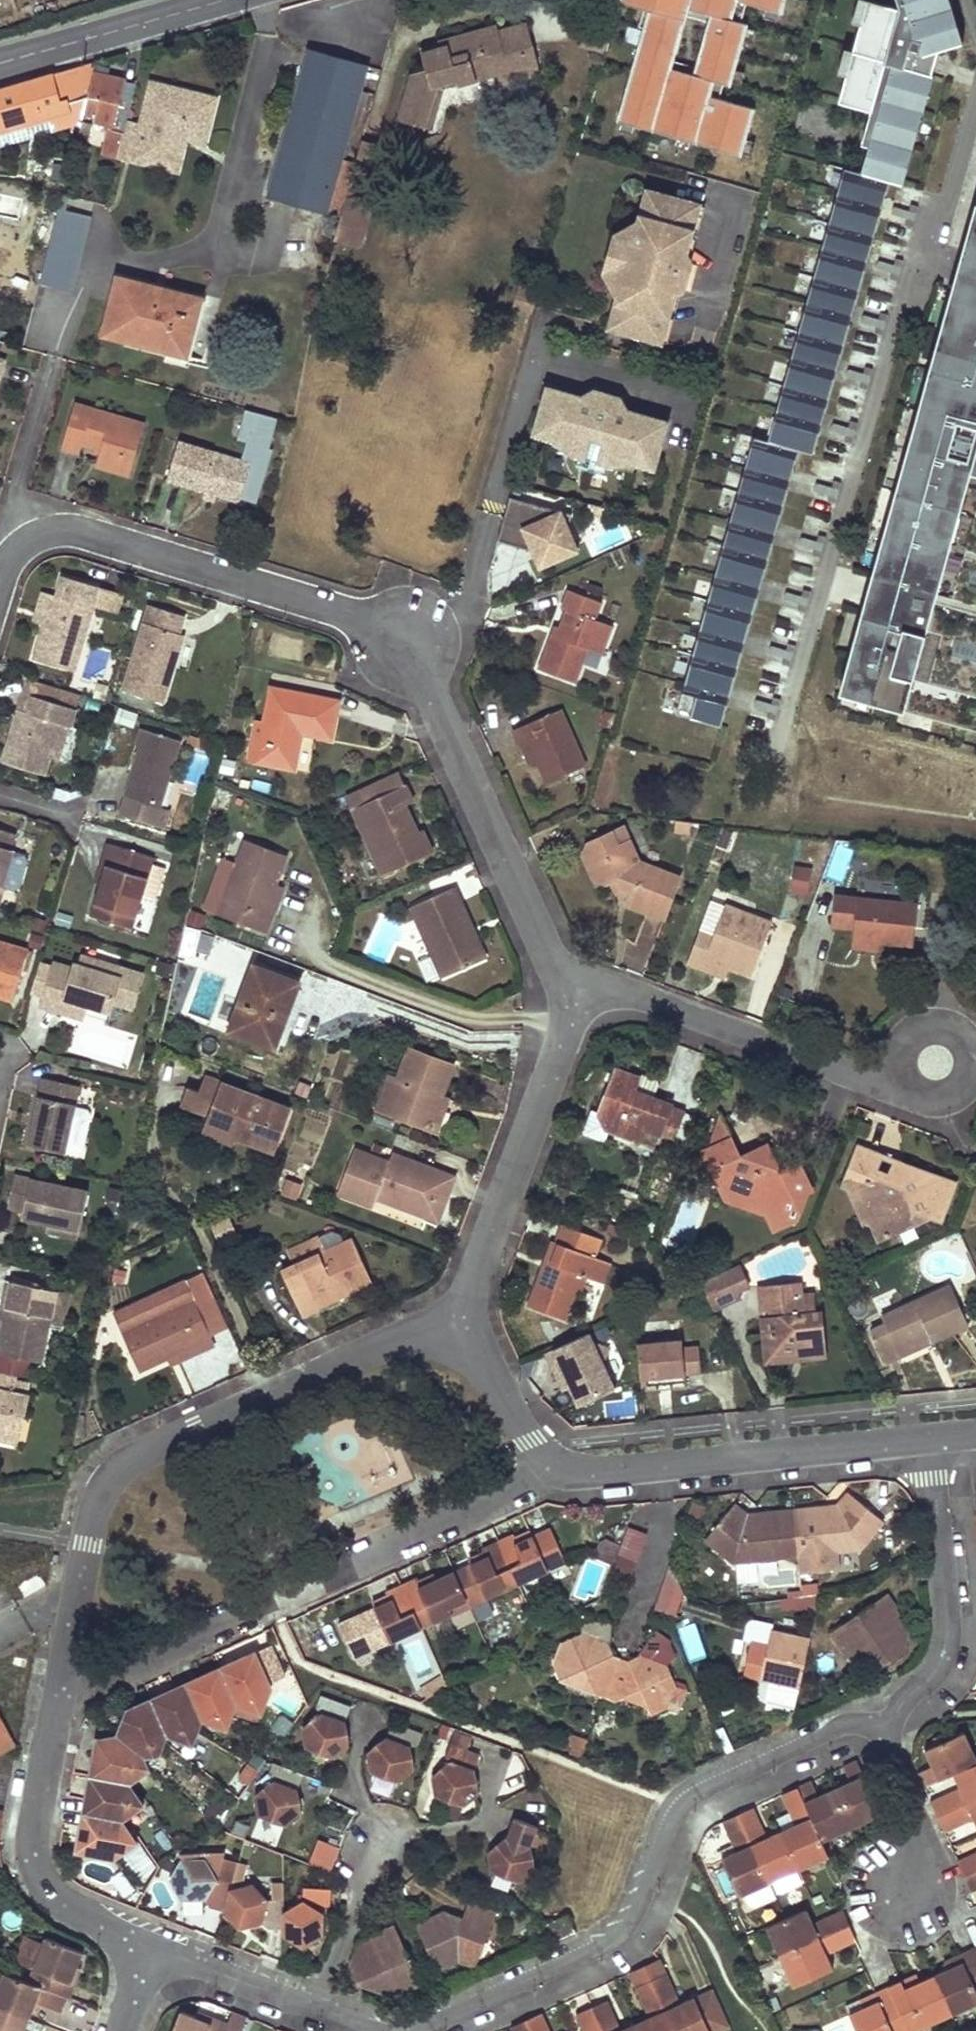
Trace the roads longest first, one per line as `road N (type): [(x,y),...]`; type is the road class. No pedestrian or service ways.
road 1 (residential): [(569,999),(437,700),(405,645),(347,610),(84,531),(26,541),(0,577)]
road 2 (residential): [(402,2030),(628,1929),(669,1828),(699,1792),(855,1722),(890,1729)]
road 3 (residential): [(456,1330),(391,1341),(131,1460),(98,1504),(60,1693)]
road 4 (residential): [(557,1467),(60,1693)]
road 5 (residential): [(933,1066),(874,1082),(644,999),(569,999)]
road 6 (residential): [(456,1330),(566,1039),(569,999)]
road 7 (residential): [(60,1693),(34,1854),(44,1882),(67,1904),(152,1948)]
road 8 (residential): [(890,1729),(905,1698),(946,1655),(931,1438)]
road 9 (residential): [(931,1438),(660,1465)]
road 10 (secondary): [(218,0),(0,62)]
road 11 (residential): [(900,1898),(926,1861),(889,1754),(890,1729)]
road 12 (residential): [(660,1465),(663,1501),(629,1633)]
road 13 (residential): [(152,1948),(315,2004)]
road 14 (residential): [(557,1467),(541,1457),(456,1330)]
road 15 (residential): [(315,2004),(372,1844)]

